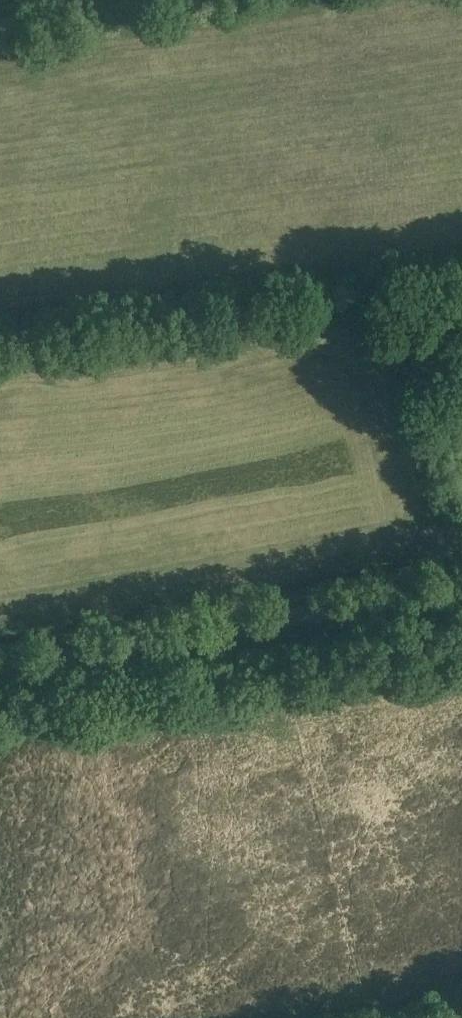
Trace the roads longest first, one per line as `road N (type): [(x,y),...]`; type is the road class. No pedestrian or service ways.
road 1 (unclassified): [(0,676),(461,591)]

